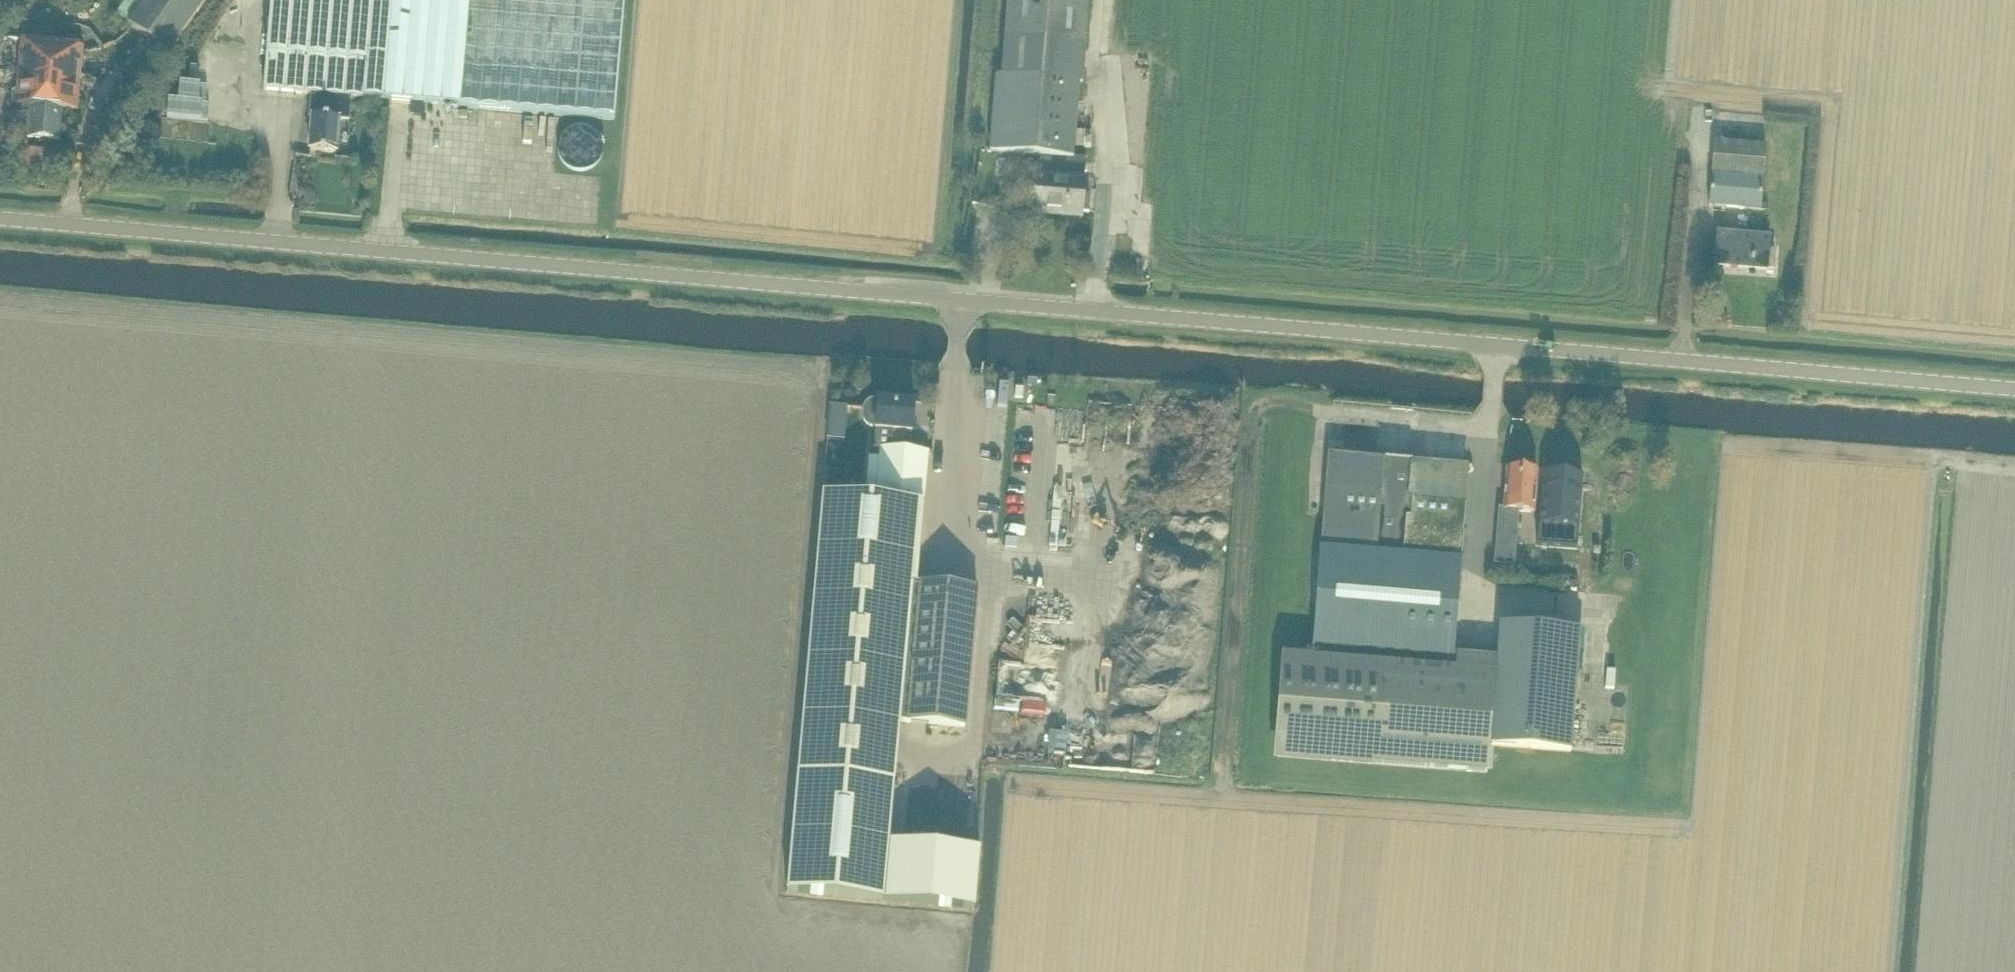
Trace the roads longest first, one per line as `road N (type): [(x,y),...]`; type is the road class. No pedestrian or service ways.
road 1 (unclassified): [(2014,391),(0,215)]
road 2 (track): [(2014,341),(1812,323),(1832,106),(1669,94),(1677,0)]

